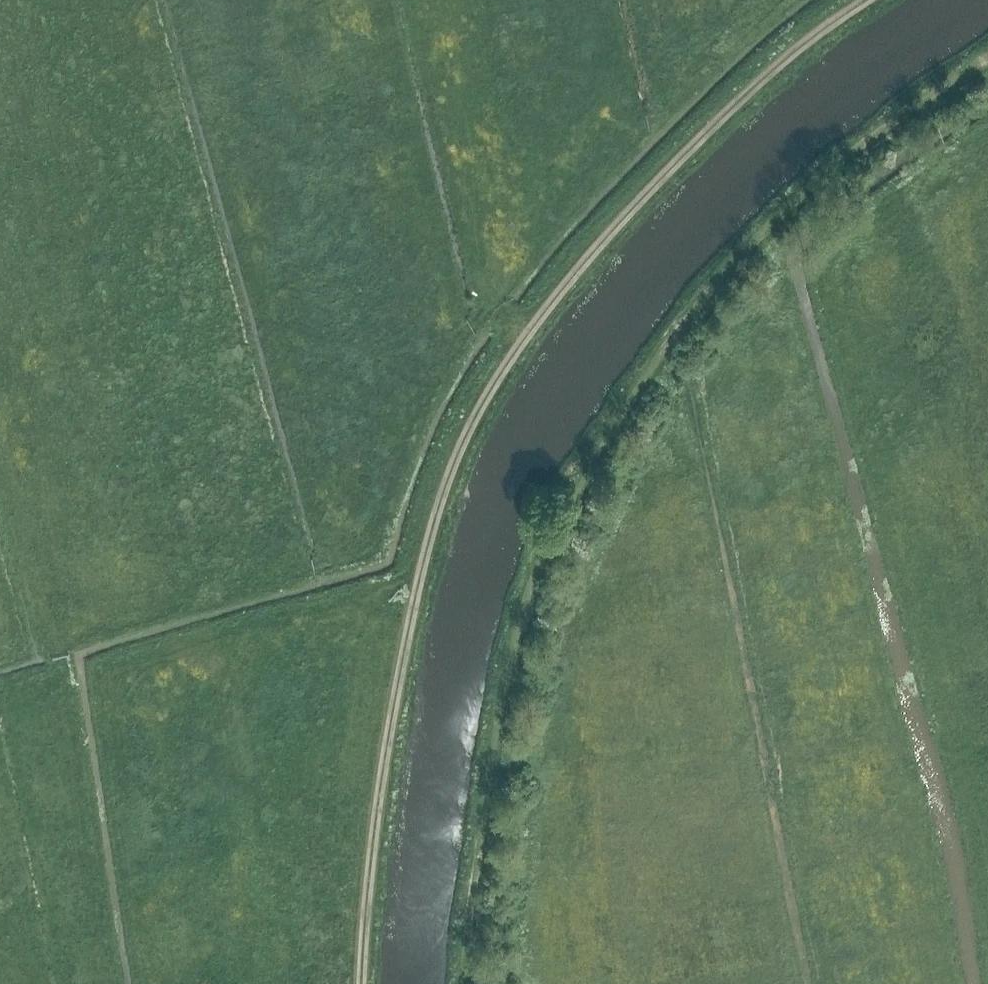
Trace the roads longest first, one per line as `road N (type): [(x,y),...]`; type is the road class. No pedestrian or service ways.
road 1 (track): [(864,0),(776,67),(585,259),(501,372),(456,451),(408,622),(379,795),(362,983)]

